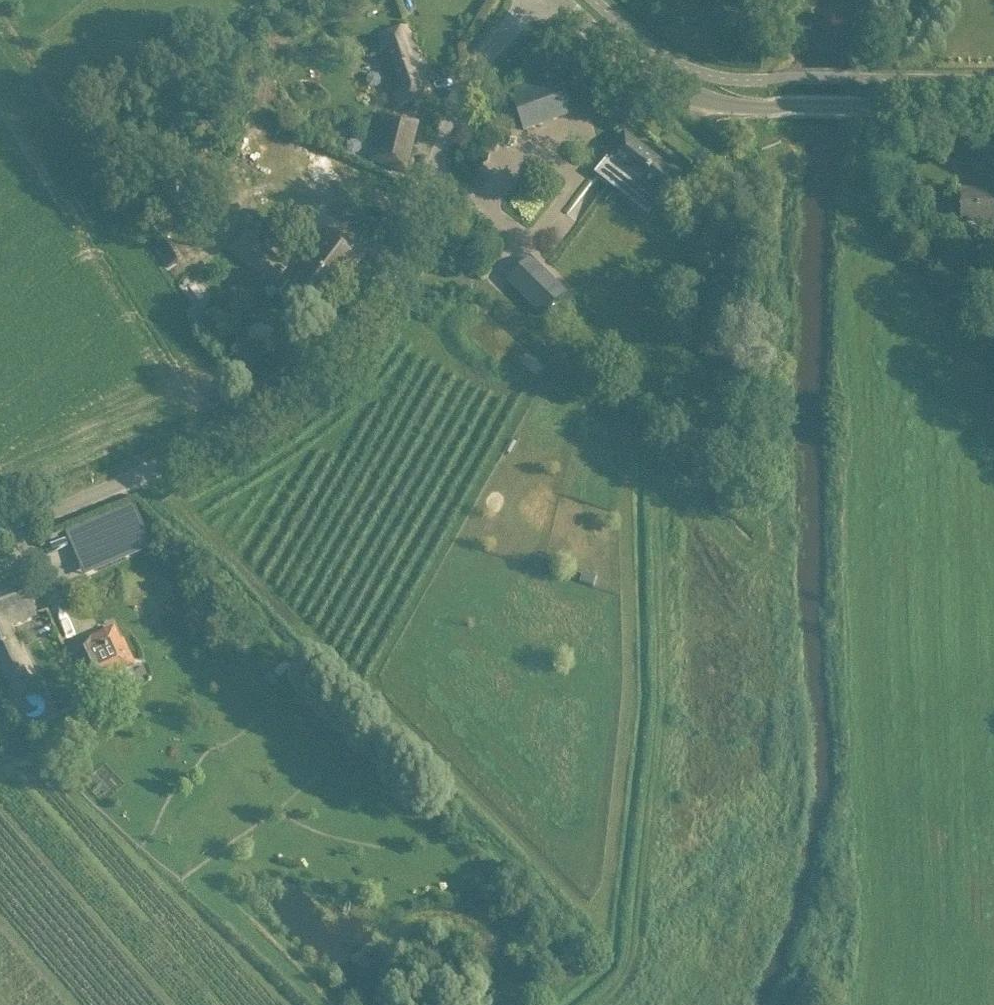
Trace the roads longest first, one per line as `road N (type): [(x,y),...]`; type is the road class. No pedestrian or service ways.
road 1 (unclassified): [(0,535),(235,432),(313,374),(371,306),(456,105),(538,0)]
road 2 (tertiary): [(993,108),(719,105),(651,76),(559,0)]

